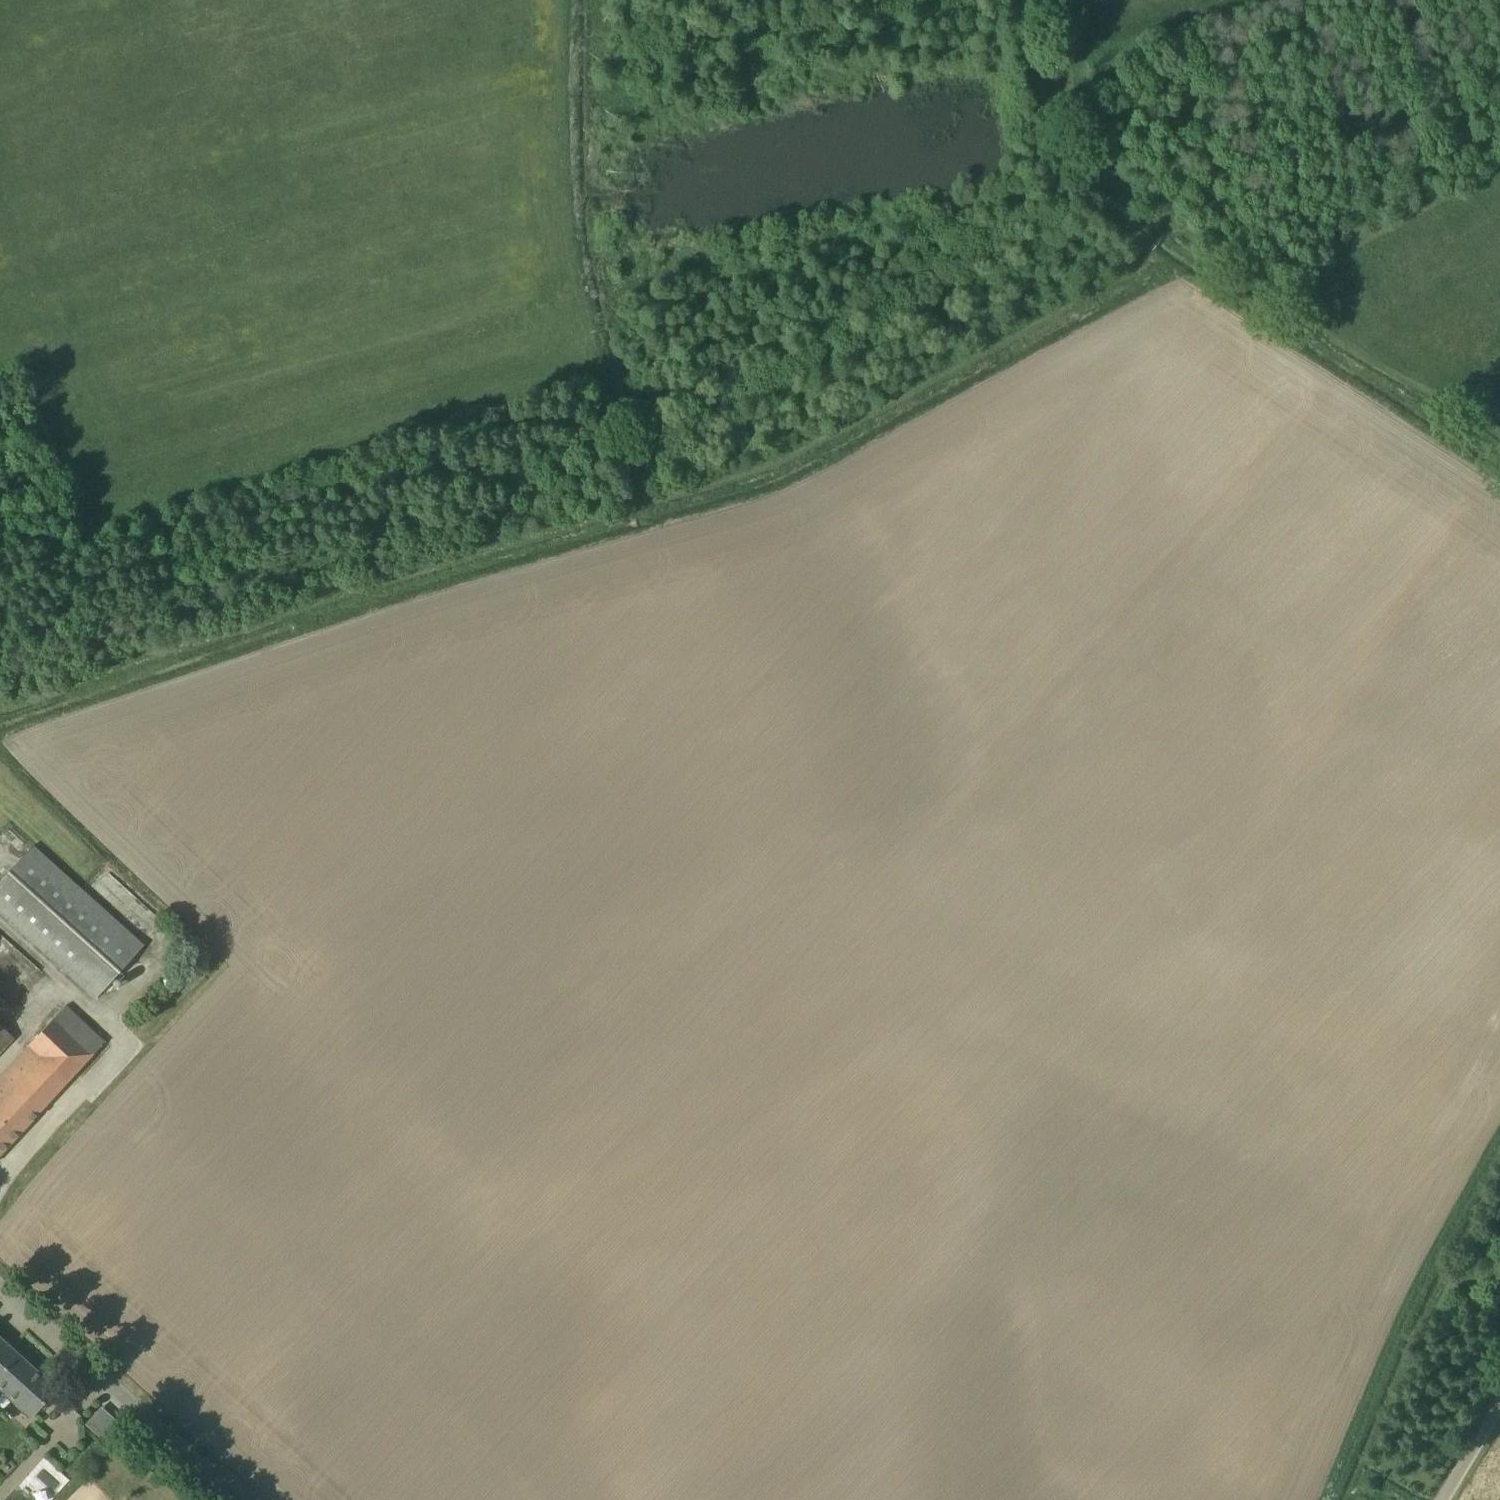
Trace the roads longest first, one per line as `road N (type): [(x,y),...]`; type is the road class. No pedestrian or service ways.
road 1 (unclassified): [(238,1499),(0,1288)]
road 2 (track): [(1265,291),(1499,452)]

